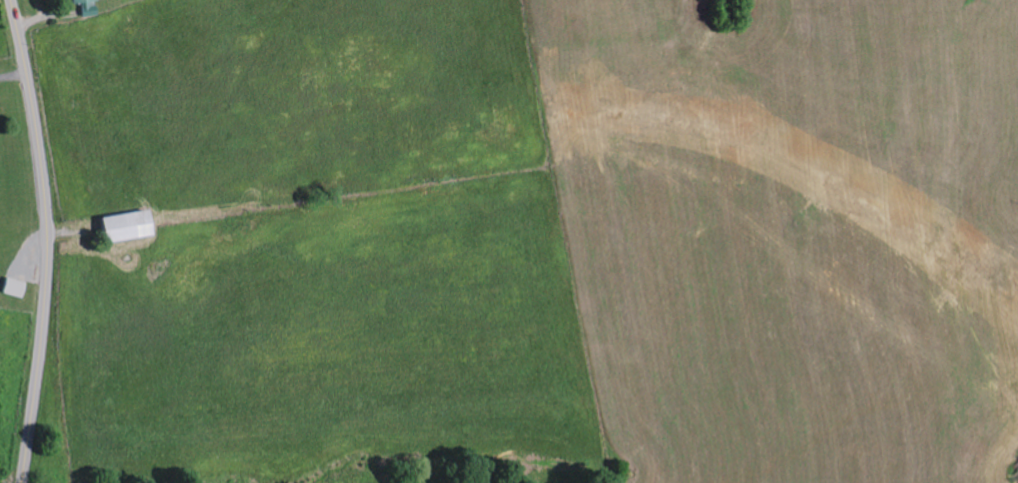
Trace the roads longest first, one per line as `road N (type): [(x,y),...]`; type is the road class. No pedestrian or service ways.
road 1 (secondary): [(22,482),(49,248),(42,158),(11,0)]

